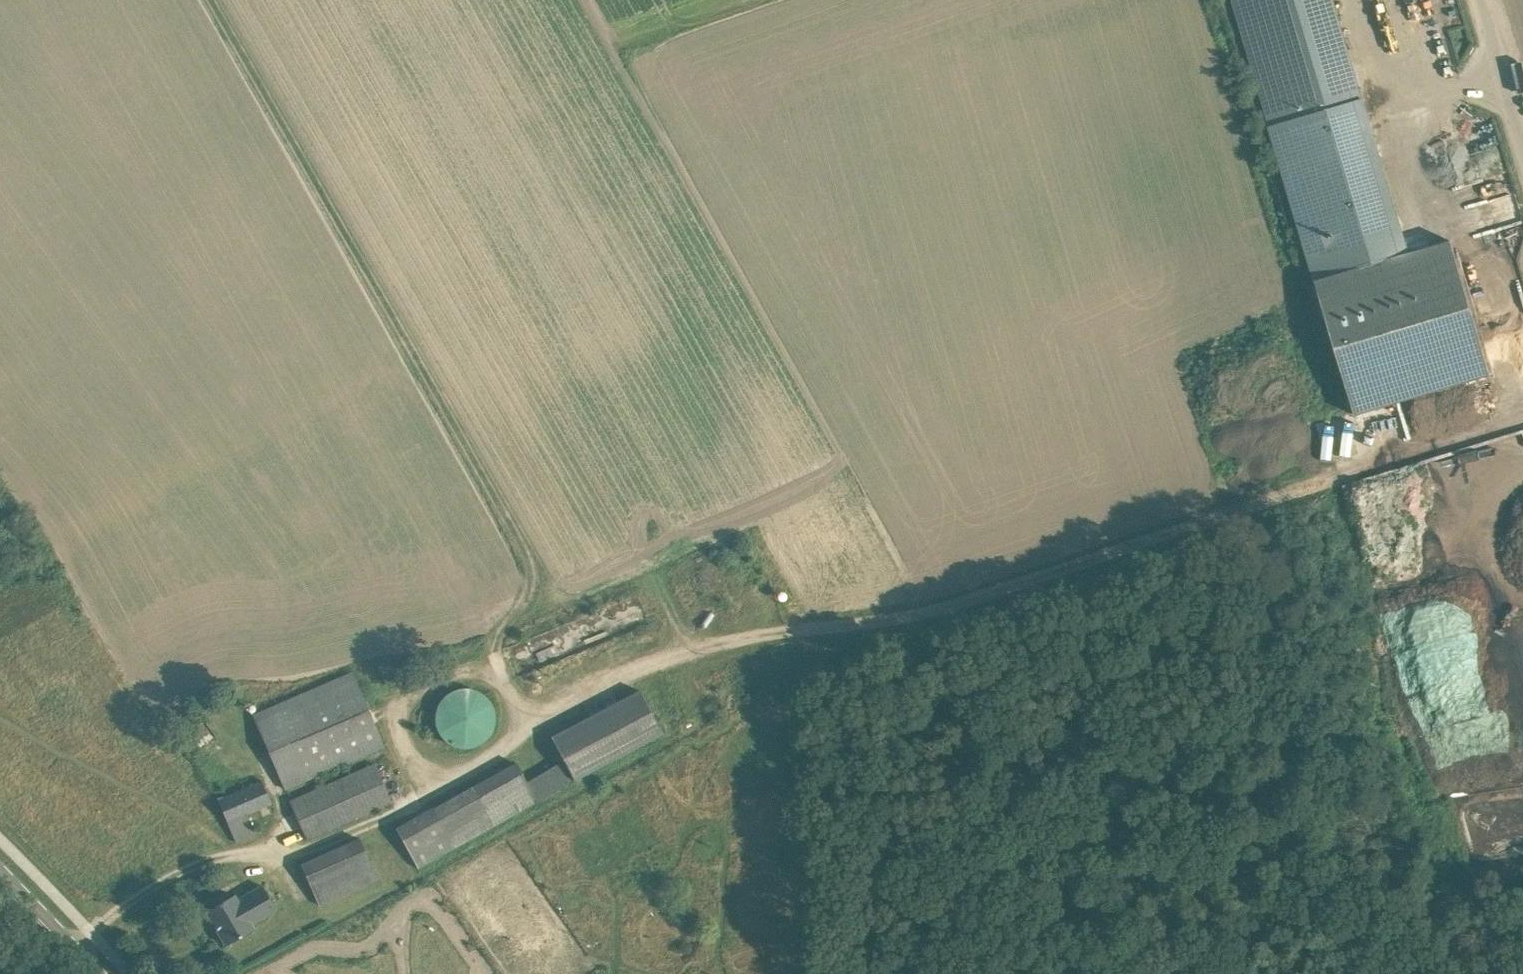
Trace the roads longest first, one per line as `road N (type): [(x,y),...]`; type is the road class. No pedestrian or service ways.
road 1 (unclassified): [(1522,161),(1476,0)]
road 2 (primary): [(91,973),(0,878)]

